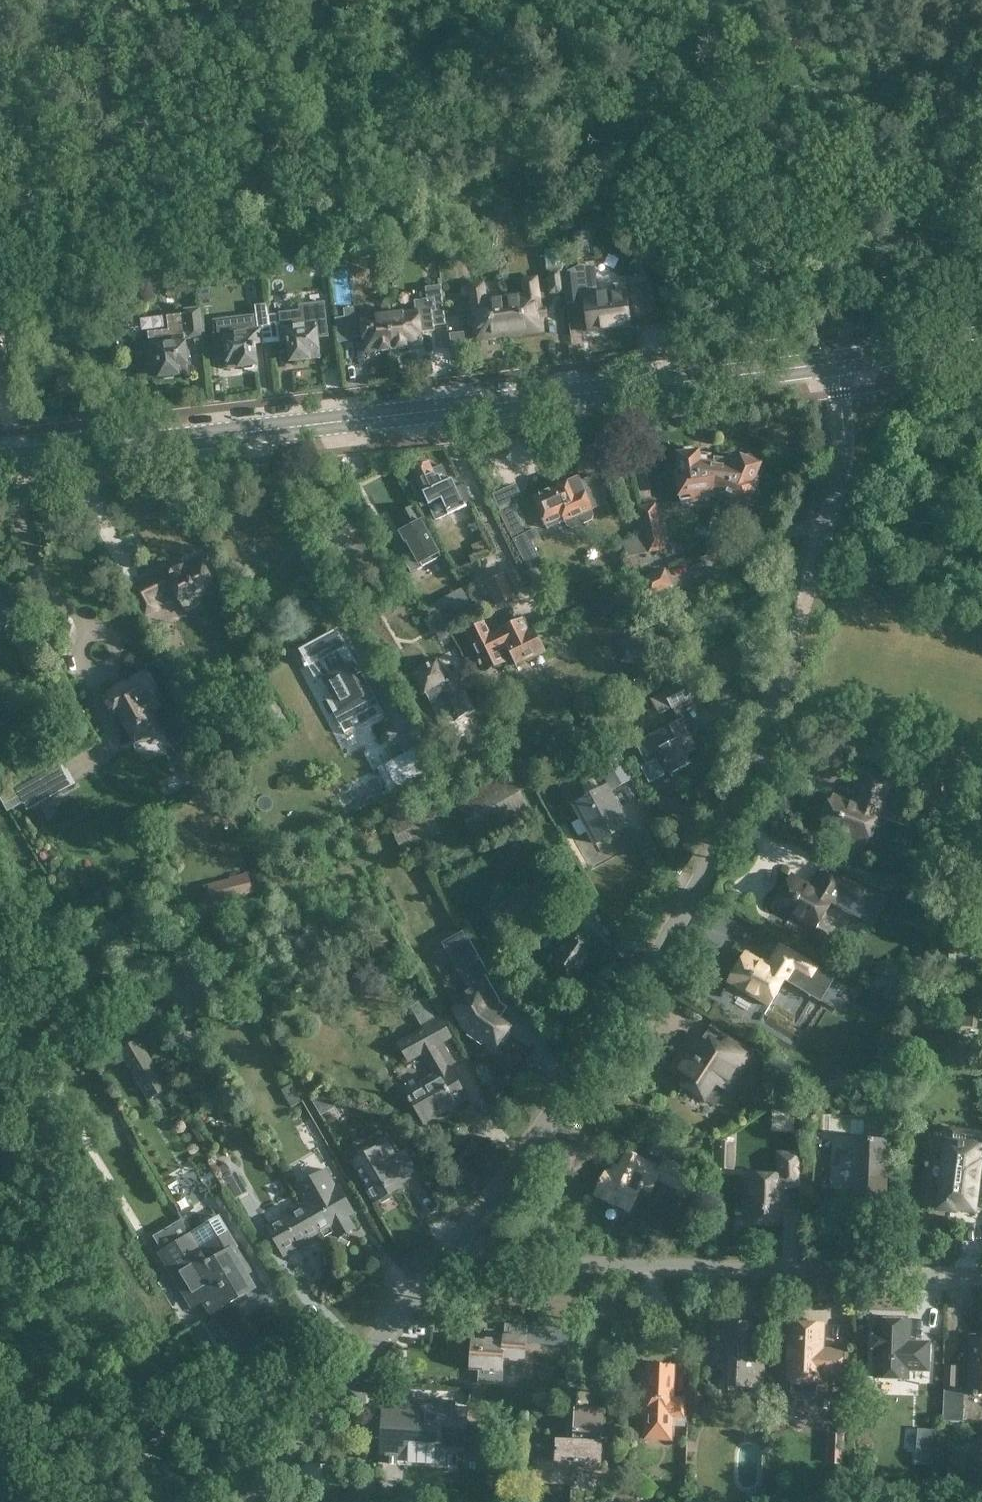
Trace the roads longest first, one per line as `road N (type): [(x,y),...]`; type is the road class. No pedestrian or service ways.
road 1 (residential): [(451,1253),(649,974),(714,860),(781,700),(844,462),(835,362)]
road 2 (secondary): [(0,461),(835,362)]
road 3 (residential): [(981,1272),(451,1253)]
road 4 (residential): [(246,1501),(451,1253)]
road 5 (track): [(981,757),(781,700)]
road 6 (secondary): [(835,362),(981,338)]

